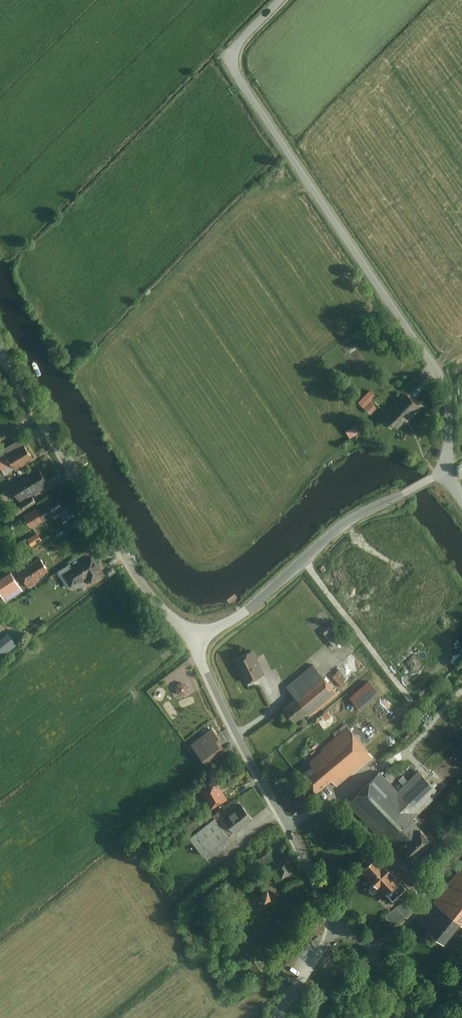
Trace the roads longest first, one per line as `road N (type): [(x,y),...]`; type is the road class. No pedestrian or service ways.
road 1 (unclassified): [(442,475),(450,427),(440,378),(235,86),(229,62),(239,44),(282,0)]
road 2 (unclassified): [(0,349),(134,565),(197,642)]
road 3 (track): [(332,796),(372,764),(403,755),(429,722),(305,560)]
road 4 (unclassified): [(197,642),(356,517),(442,475)]
road 5 (residential): [(283,825),(332,796),(426,894),(370,947)]
road 6 (unclassified): [(283,825),(222,711),(197,642)]

